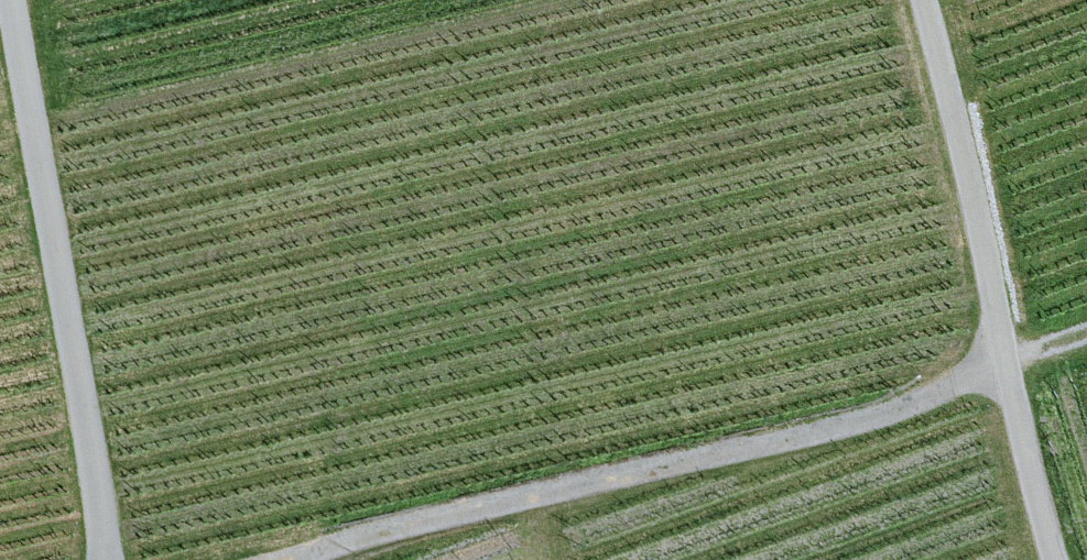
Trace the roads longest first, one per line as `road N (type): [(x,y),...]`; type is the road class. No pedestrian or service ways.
road 1 (track): [(286,559),(428,517),(790,439),(932,397),(1004,364)]
road 2 (track): [(1058,559),(1004,364),(924,0)]
road 3 (track): [(102,559),(98,488),(13,0)]

